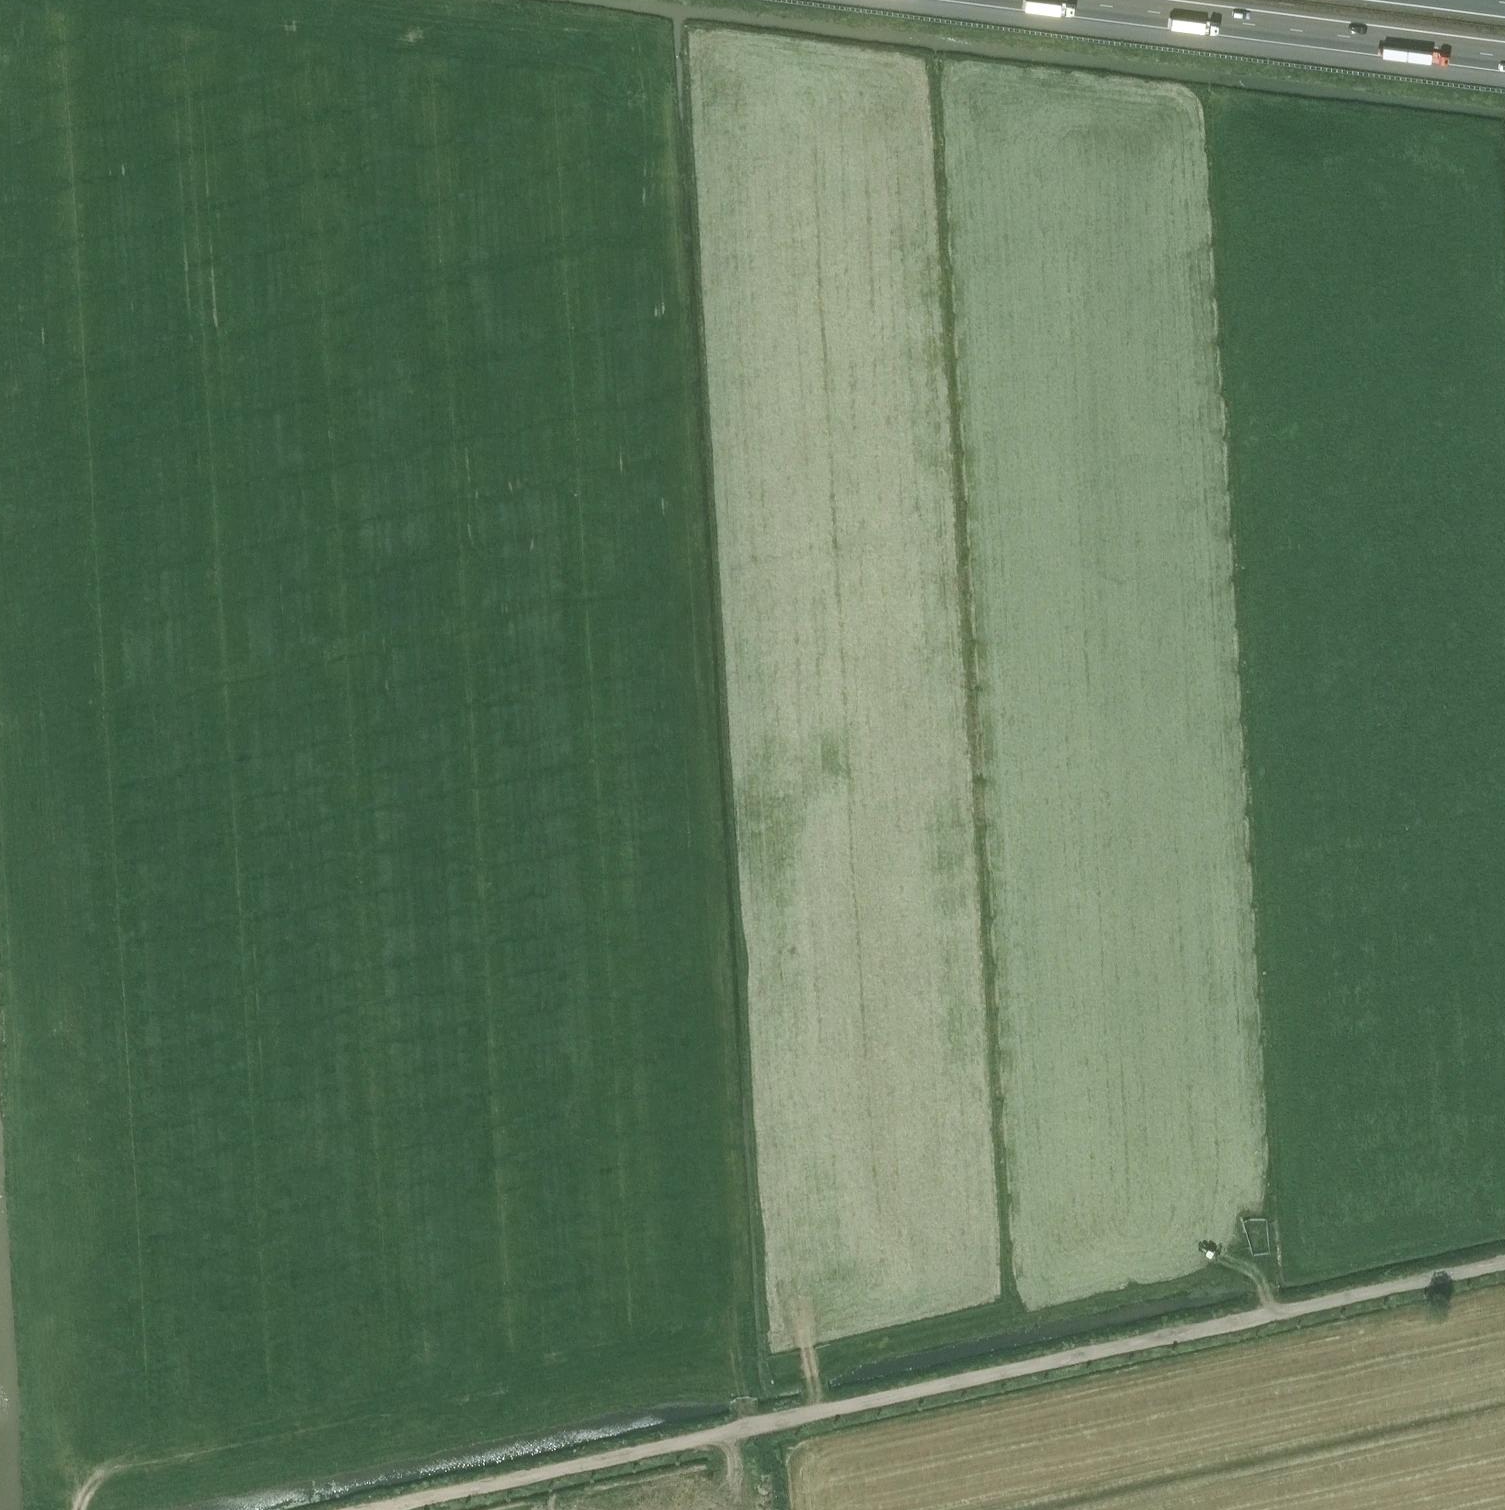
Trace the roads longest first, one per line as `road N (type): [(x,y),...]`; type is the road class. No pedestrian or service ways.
road 1 (unclassified): [(376,1509),(1504,1257)]
road 2 (motorway): [(1050,0),(1504,58)]

